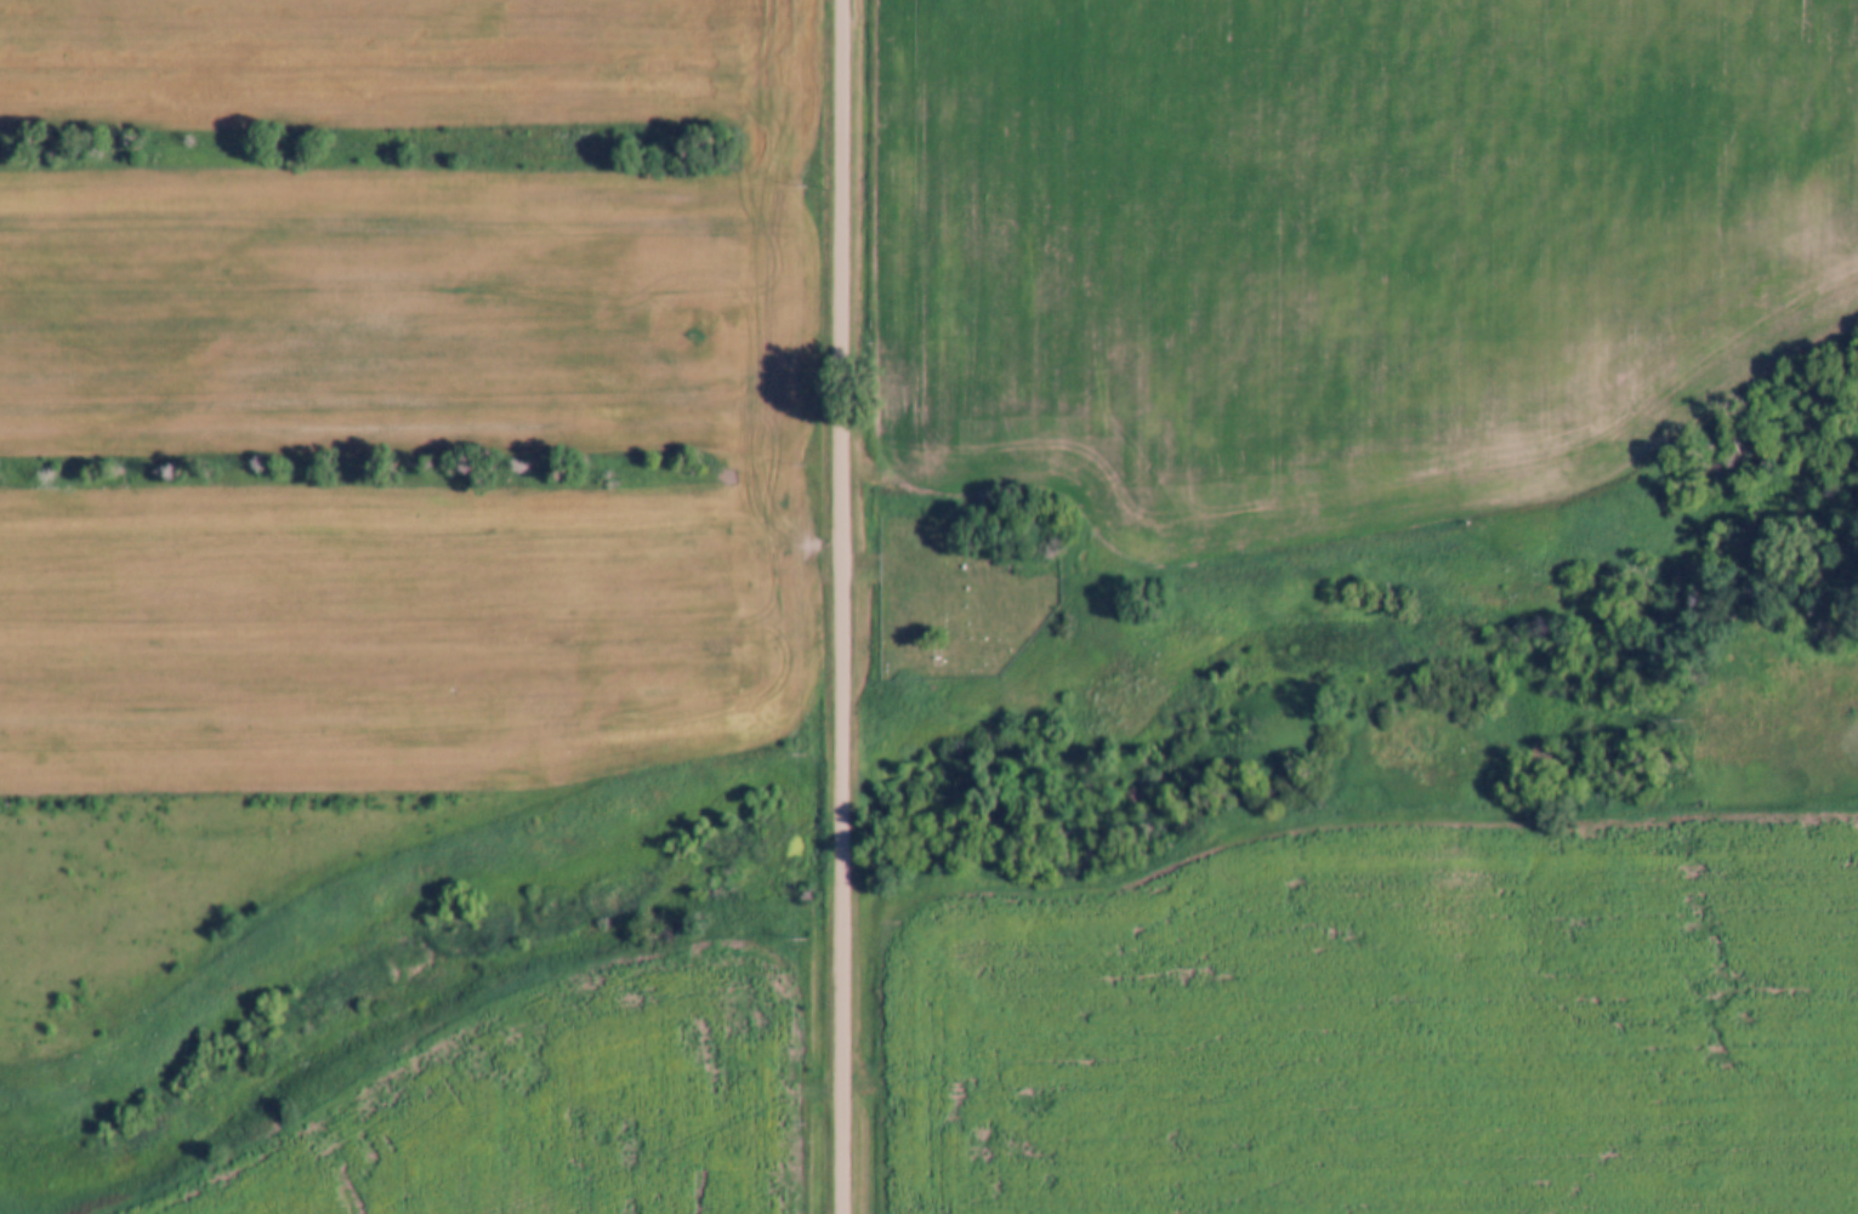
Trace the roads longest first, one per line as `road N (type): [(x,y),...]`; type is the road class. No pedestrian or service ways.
road 1 (residential): [(844,1213),(844,0)]

